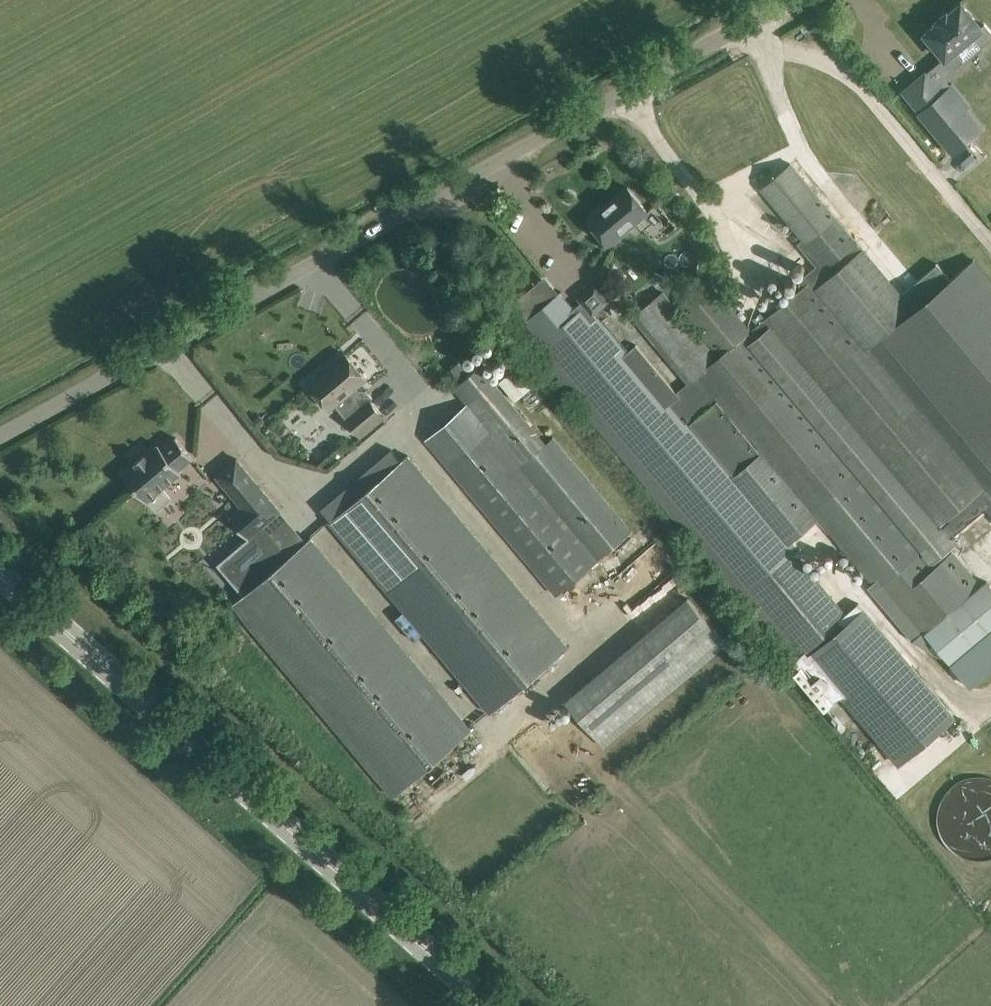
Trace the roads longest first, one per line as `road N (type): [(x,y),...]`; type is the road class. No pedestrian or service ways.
road 1 (unclassified): [(0,434),(787,0)]
road 2 (primary): [(484,1005),(0,583)]

